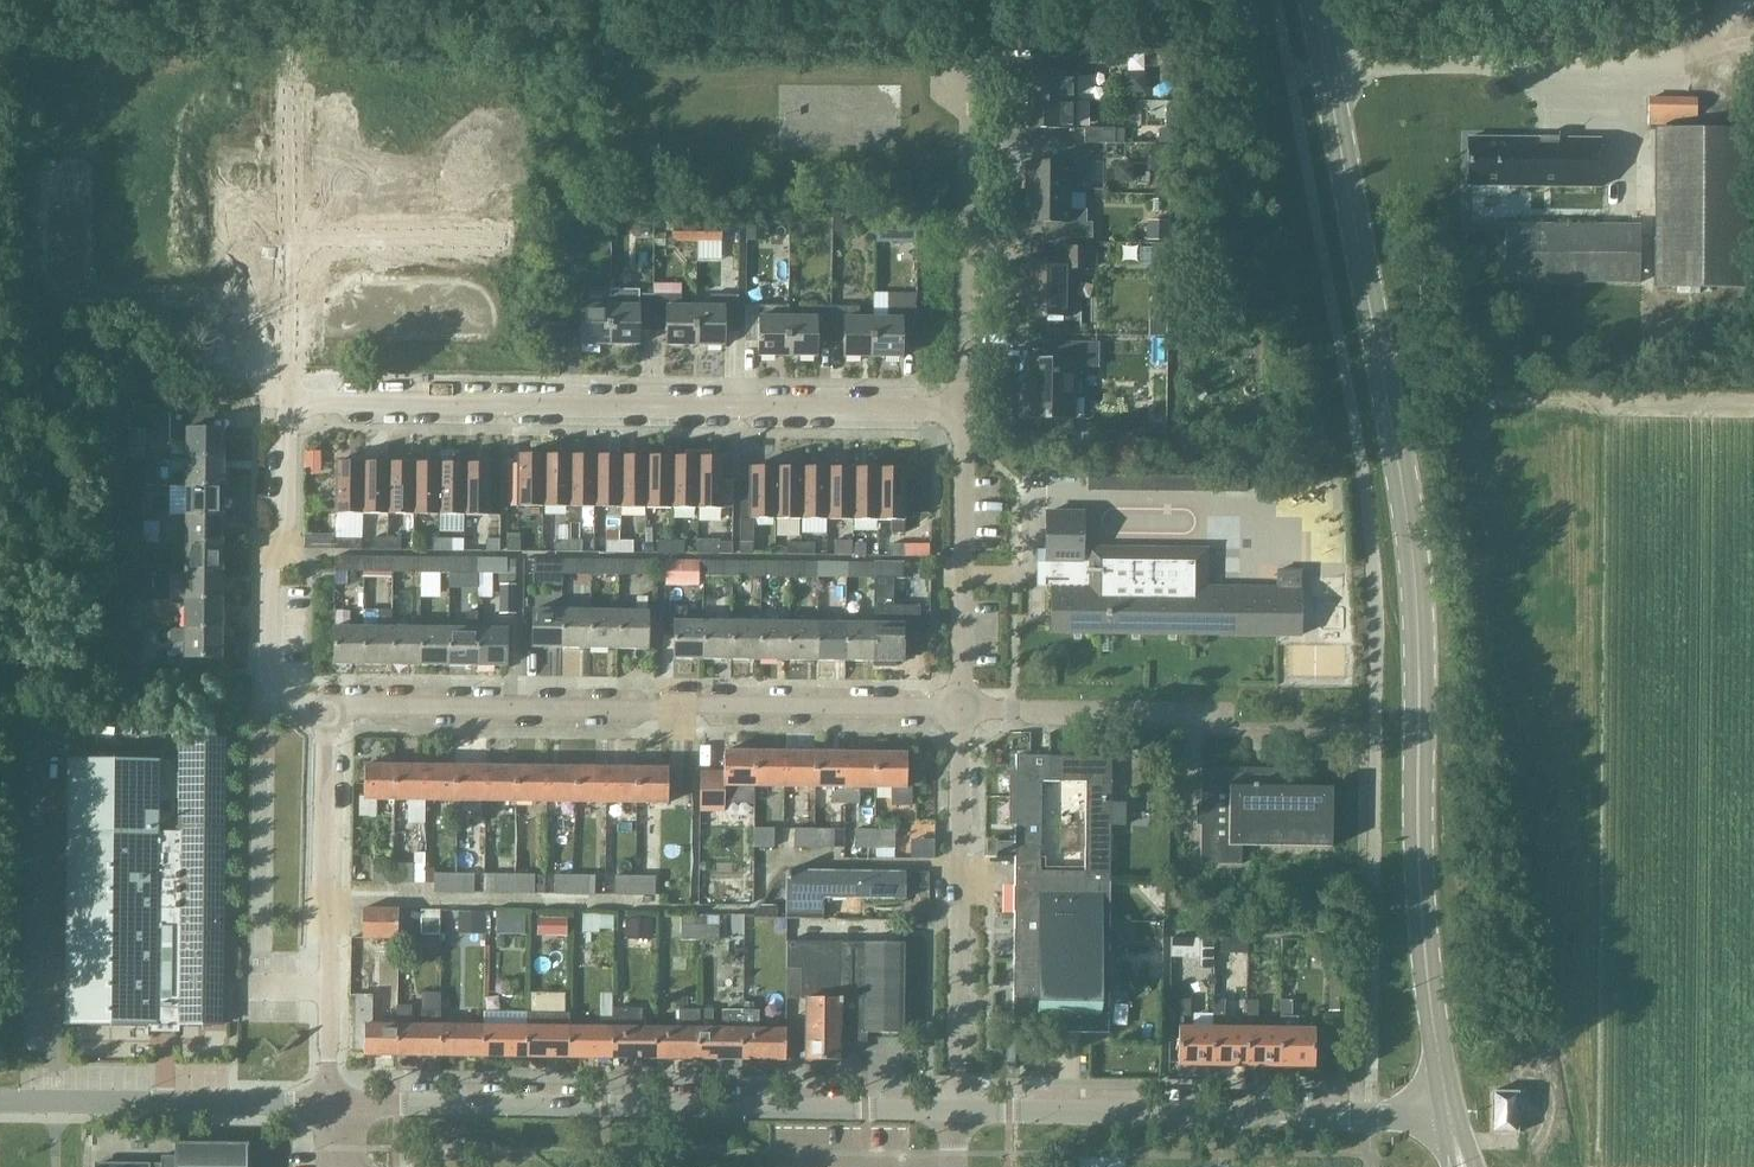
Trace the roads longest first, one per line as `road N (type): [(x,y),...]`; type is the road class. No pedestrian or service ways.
road 1 (secondary): [(1449,1116),(1419,886),(1411,548),(1313,0)]
road 2 (residential): [(962,407),(286,401)]
road 3 (residential): [(959,706),(325,705)]
road 4 (unclassified): [(328,1103),(954,1110)]
road 5 (unclassified): [(954,1110),(1449,1116)]
road 6 (residential): [(954,1110),(959,706)]
road 7 (residential): [(328,1103),(325,705)]
road 8 (residential): [(962,407),(963,141),(951,52)]
road 9 (residential): [(325,705),(282,698),(267,672),(267,571),(285,529),(286,401)]
road 10 (unclassified): [(328,1103),(0,1099)]
road 11 (residential): [(959,706),(962,407)]
road 12 (residential): [(1218,714),(959,706)]
road 13 (residential): [(288,237),(507,240)]
road 14 (residential): [(286,401),(288,237)]
road 15 (residential): [(288,237),(290,83)]

